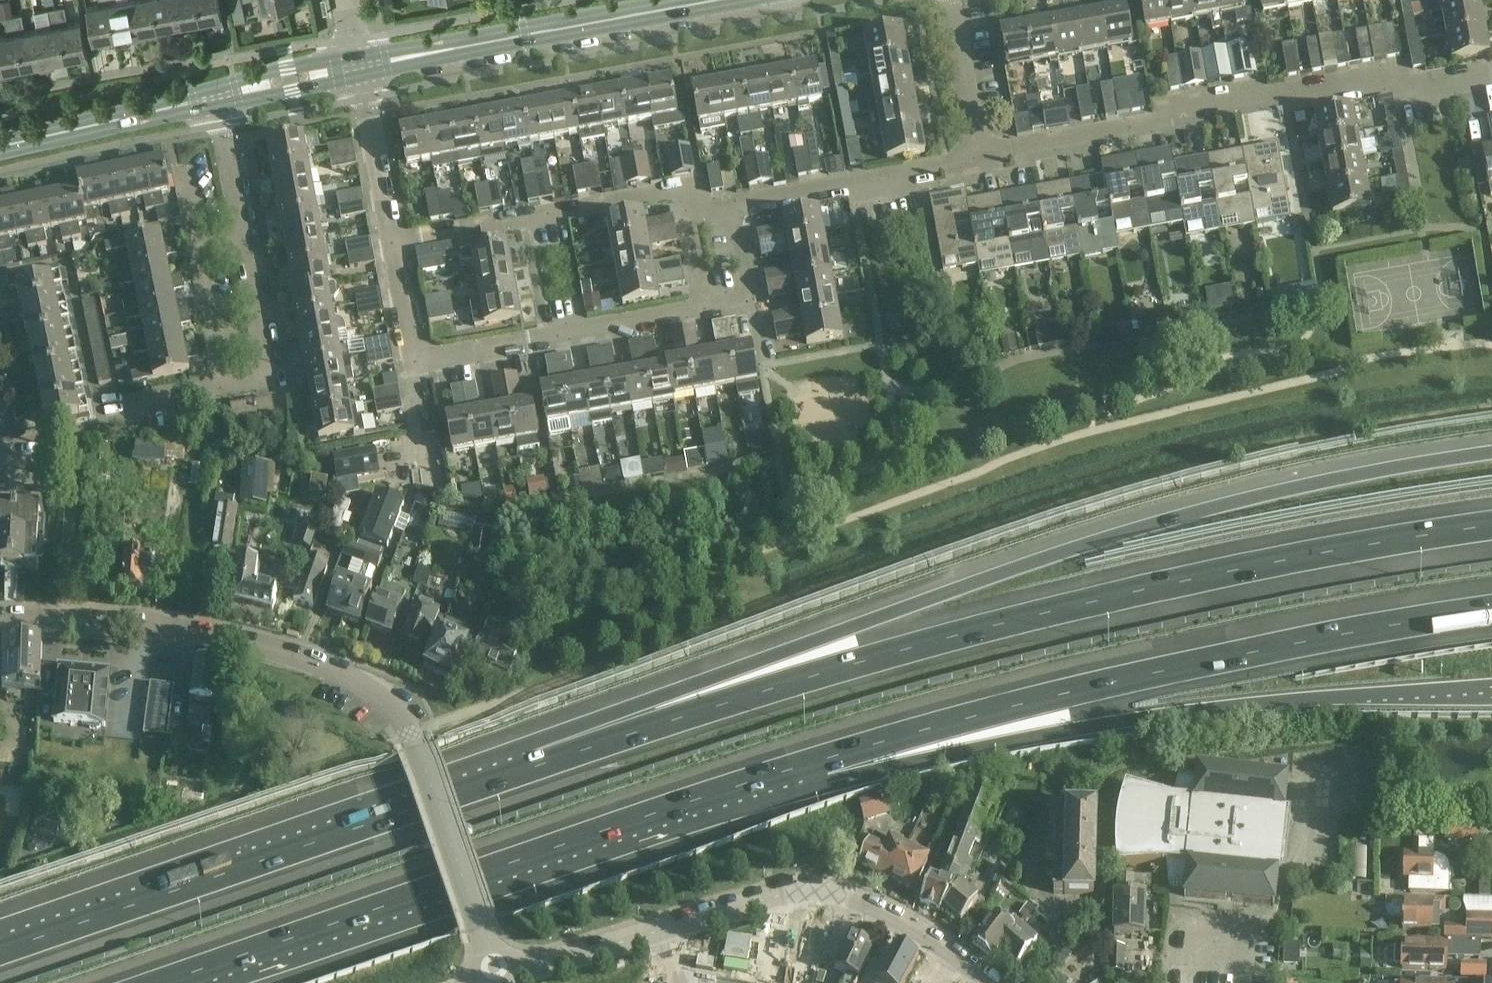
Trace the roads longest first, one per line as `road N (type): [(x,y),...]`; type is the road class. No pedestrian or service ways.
road 1 (motorway): [(1491,454),(1167,523),(591,722),(546,764)]
road 2 (motorway): [(1491,529),(1345,551),(1000,623),(546,764)]
road 3 (motorway): [(161,982),(819,760)]
road 4 (motorway): [(819,760),(1253,654),(1491,614)]
road 5 (motorway): [(819,760),(959,752),(1273,699),(1491,685)]
road 6 (motorway): [(546,764),(0,952)]
road 7 (residential): [(1491,67),(1281,92),(978,162)]
road 8 (unclassified): [(415,740),(385,702),(303,659),(222,636),(0,619)]
road 9 (residential): [(106,412),(263,374),(208,101)]
road 10 (residential): [(709,308),(415,362),(392,242)]
road 11 (tertiary): [(356,68),(728,0)]
road 12 (residential): [(392,242),(687,189),(692,215)]
road 13 (residential): [(955,950),(828,892),(787,893),(664,930)]
road 14 (residential): [(978,162),(734,207)]
road 15 (residential): [(486,969),(480,929),(415,740)]
road 16 (tertiary): [(0,150),(208,101)]
road 17 (residential): [(664,930),(536,967),(486,969)]
road 18 (residential): [(392,242),(356,68)]
road 19 (residential): [(978,162),(950,0)]
road 20 (tertiary): [(208,101),(356,68)]
road 21 (residential): [(734,207),(749,303),(709,308)]

